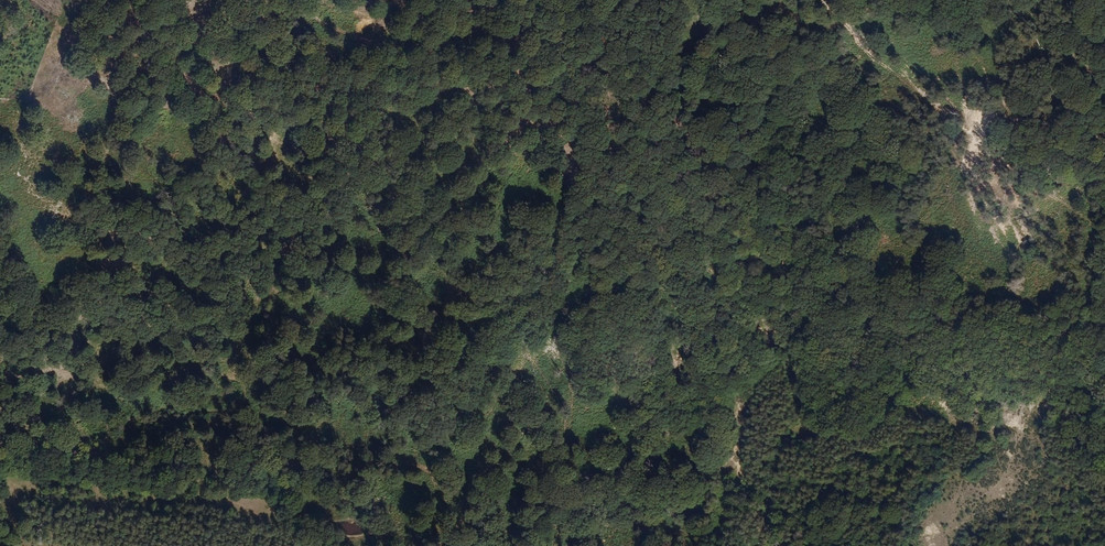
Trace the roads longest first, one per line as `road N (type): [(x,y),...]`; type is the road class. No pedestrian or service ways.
road 1 (track): [(781,517),(86,0)]
road 2 (track): [(444,545),(843,0)]
road 3 (track): [(523,0),(401,232)]

